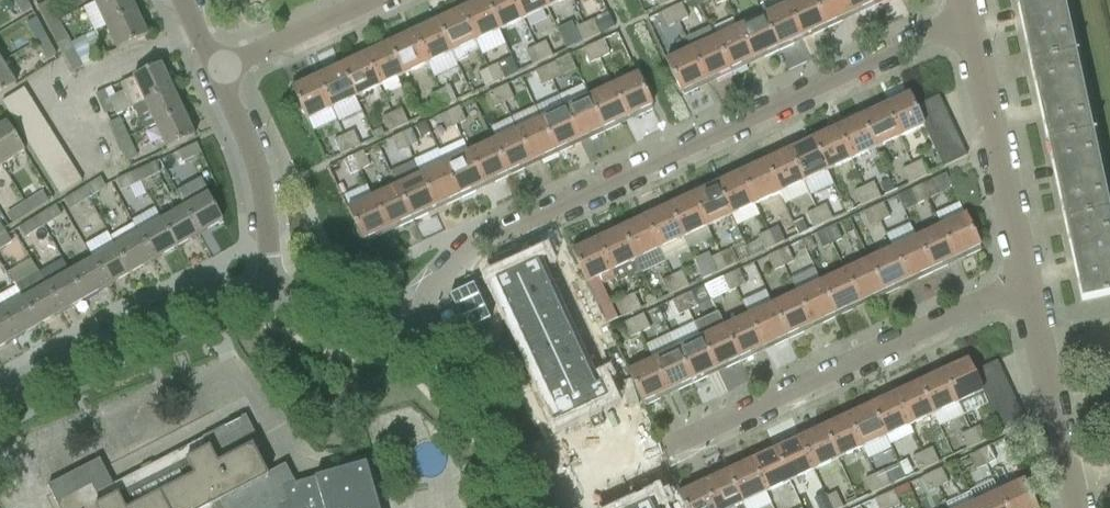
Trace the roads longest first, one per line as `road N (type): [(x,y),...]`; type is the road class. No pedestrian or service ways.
road 1 (residential): [(410,327),(478,244),(964,25)]
road 2 (residential): [(559,503),(1026,283)]
road 3 (tertiary): [(0,409),(164,321),(271,293)]
road 4 (residential): [(1026,283),(964,25)]
road 5 (tertiary): [(559,503),(476,386),(410,327)]
road 6 (residential): [(1076,507),(1026,283)]
road 7 (residential): [(271,293),(259,181),(213,76)]
road 8 (residential): [(213,76),(377,0)]
road 9 (tertiary): [(410,327),(326,299),(271,293)]

